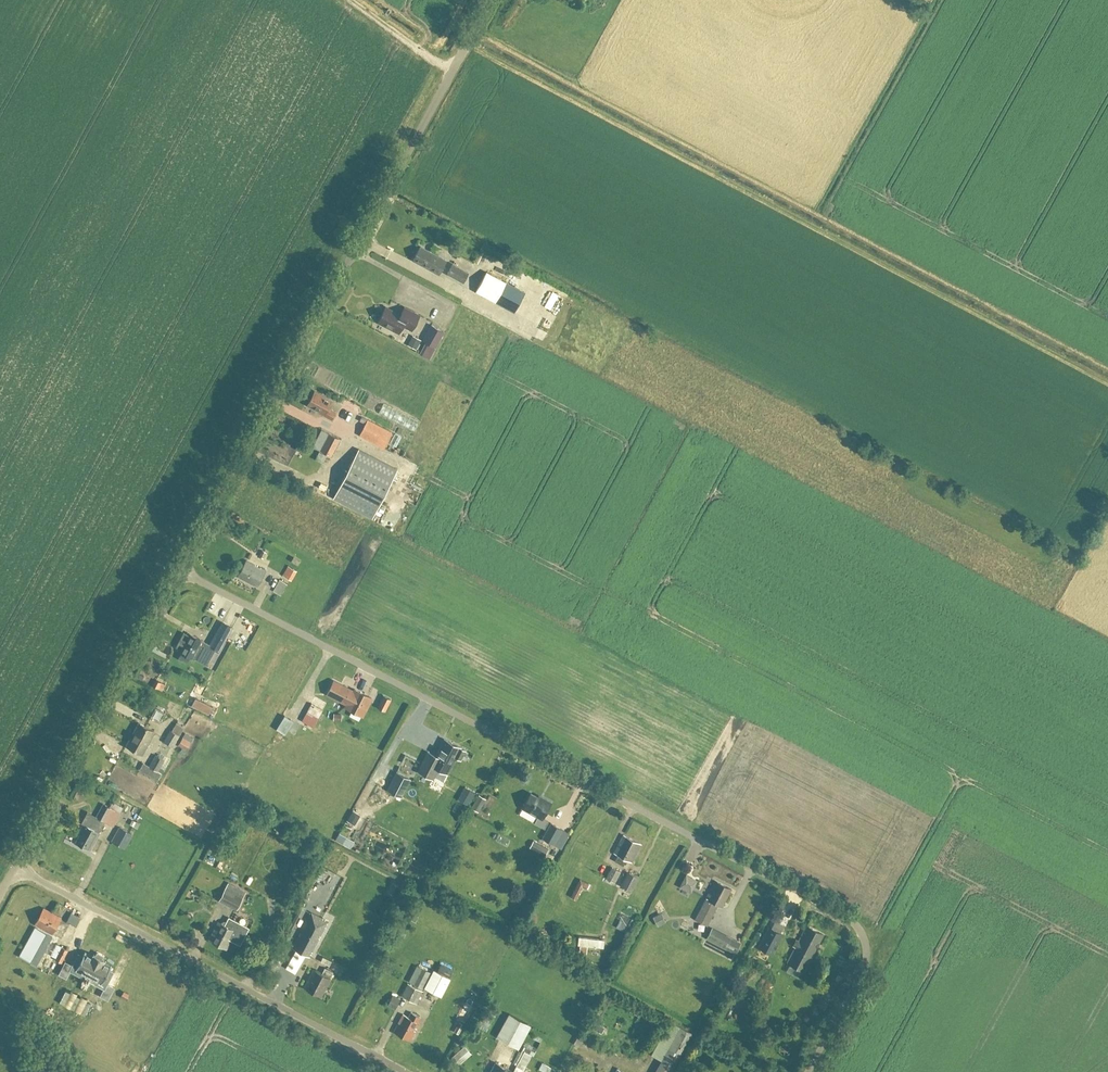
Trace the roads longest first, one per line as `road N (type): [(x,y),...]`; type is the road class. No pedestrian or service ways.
road 1 (unclassified): [(807,1071),(861,975),(866,946),(855,923),(180,570)]
road 2 (unclassified): [(180,570),(491,0)]
road 3 (unclassified): [(405,1071),(15,868)]
road 4 (unclassified): [(15,868),(180,570)]

